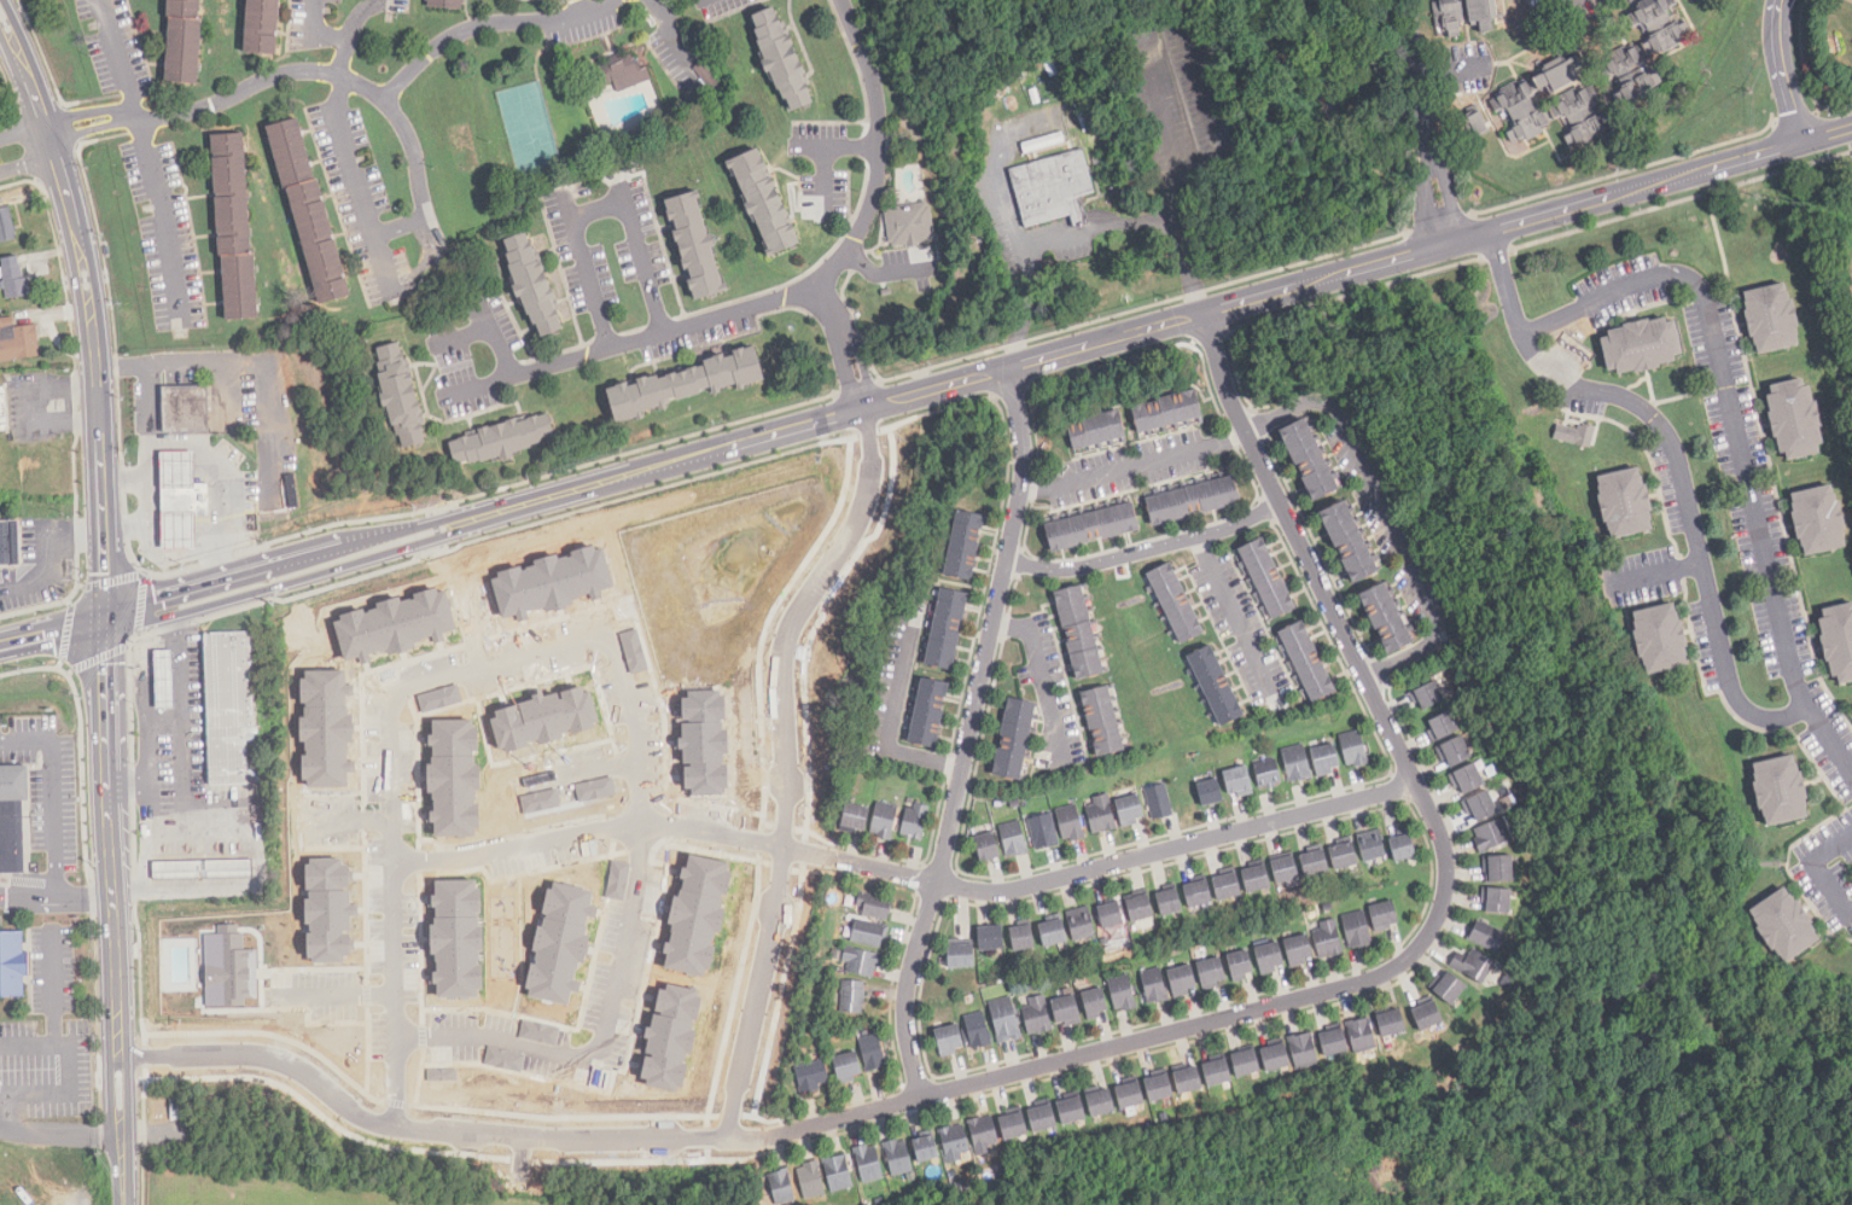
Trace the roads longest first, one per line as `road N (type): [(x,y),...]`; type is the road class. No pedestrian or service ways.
road 1 (residential): [(1209,313),(1235,402),(1452,837),(1449,901),(1420,949),(1369,976),(933,1098),(749,1140),(538,1140),(372,1120),(269,1061),(120,1060)]
road 2 (secondary): [(107,623),(1851,129)]
road 3 (residential): [(408,1030),(497,1029),(590,1048),(618,1025),(657,820),(648,708),(628,646),(611,628),(466,664),(413,688),(407,749),(408,1124)]
road 4 (residential): [(734,1140),(776,925),(780,653),(799,609),(854,529),(872,458),(840,325),(816,287)]
road 5 (residential): [(1006,373),(1023,479),(954,852),(918,984),(919,1048),(933,1098)]
road 6 (residential): [(1521,333),(1662,275),(1697,283),(1805,709),(1851,770)]
road 7 (residential): [(782,854),(1003,892),(1422,773)]
road 8 (residential): [(1489,234),(1537,359),(1569,382),(1630,401),(1656,419),(1673,448),(1741,708),(1781,720),(1805,709)]
road 9 (residential): [(842,0),(870,70),(879,118),(873,209),(852,254),(816,287),(757,310),(514,377)]
road 10 (tertiary): [(126,1204),(107,623)]
road 11 (tertiary): [(107,623),(93,322),(47,129)]
road 12 (residential): [(138,115),(185,116),(283,76),(345,78),(384,100),(409,138),(430,237)]
road 13 (residential): [(782,837),(695,820),(613,821),(481,850),(409,851)]
road 14 (residential): [(1007,563),(1078,569),(1230,526),(1283,500)]
road 15 (residential): [(384,100),(452,37),(489,24),(563,19),(616,0)]
road 16 (residential): [(1449,246),(1408,0)]
road 17 (residential): [(1020,490),(1054,491),(1248,430)]
road 18 (residential): [(1801,144),(1777,47),(1780,0)]
road 19 (tertiary): [(47,129),(0,14)]

